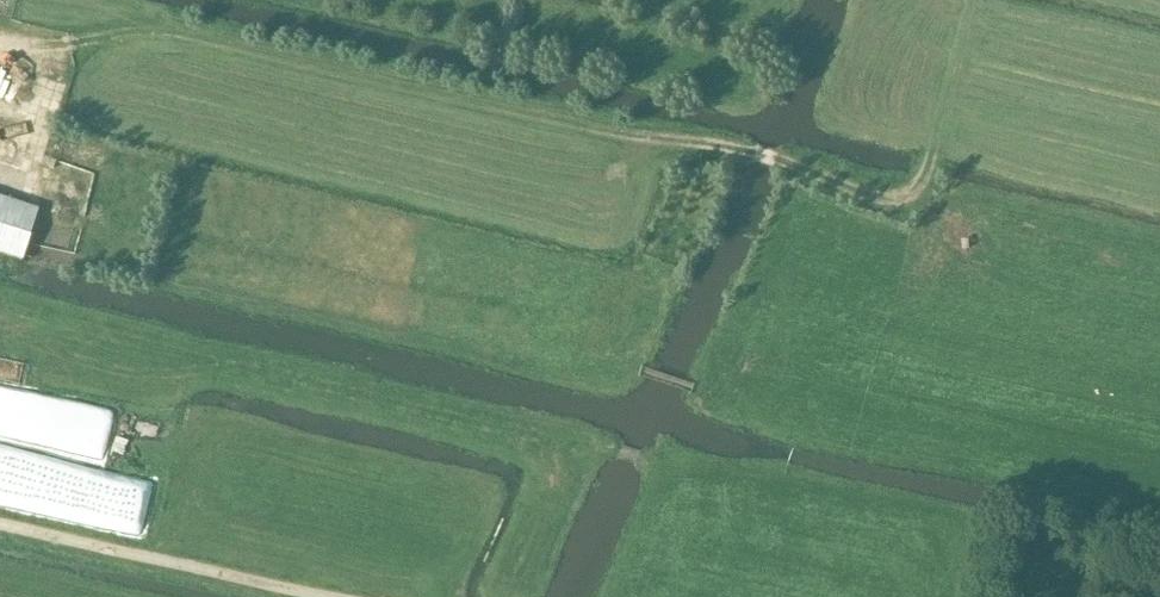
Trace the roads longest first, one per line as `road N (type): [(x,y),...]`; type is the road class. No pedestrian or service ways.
road 1 (track): [(329,596),(0,525)]

